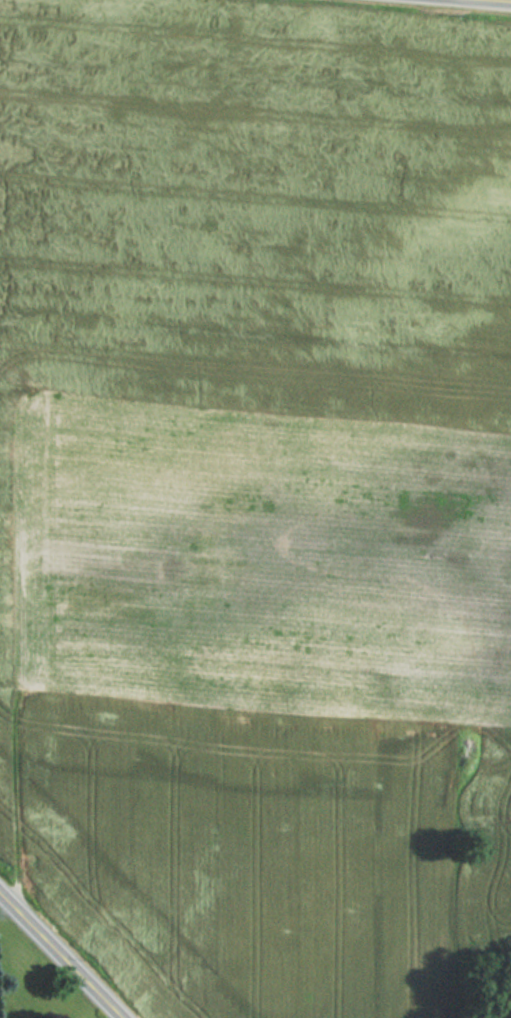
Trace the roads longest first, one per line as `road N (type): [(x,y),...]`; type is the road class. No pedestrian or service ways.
road 1 (tertiary): [(128,1017),(0,888)]

